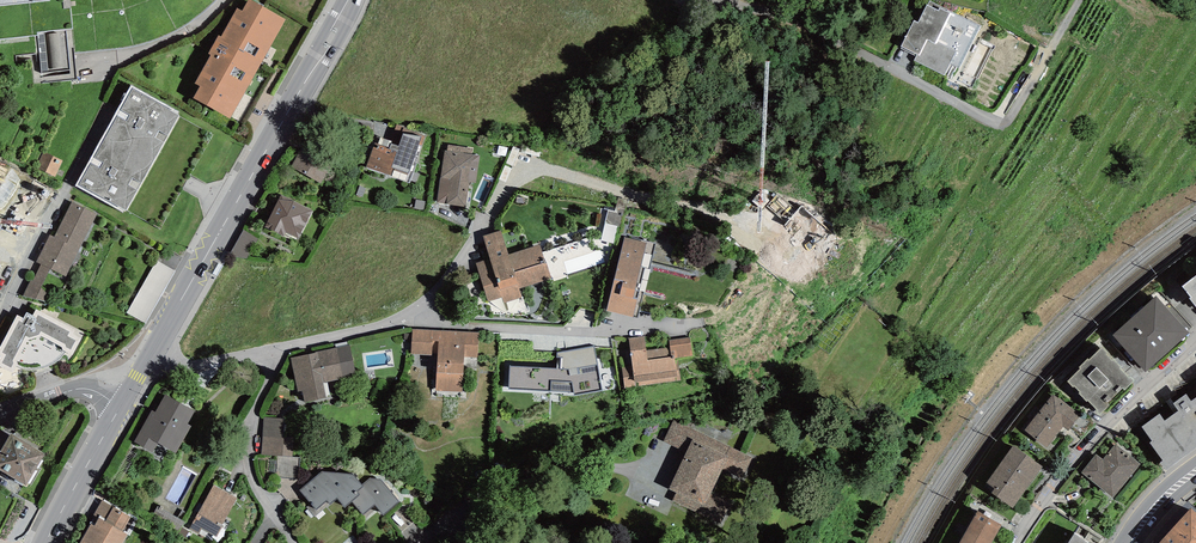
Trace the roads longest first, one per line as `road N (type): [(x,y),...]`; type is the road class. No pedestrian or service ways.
road 1 (secondary): [(351,0),(155,347)]
road 2 (residential): [(725,4),(1004,126)]
road 3 (residential): [(418,309),(444,322),(606,327),(695,319)]
road 4 (residential): [(1195,341),(1076,456),(1015,542)]
road 5 (residential): [(274,345),(237,454),(260,506),(292,542)]
road 6 (secondary): [(122,405),(46,542)]
road 7 (residential): [(418,309),(274,345)]
road 8 (residential): [(0,416),(86,386),(122,405)]
road 9 (residential): [(274,345),(186,367),(155,347)]

